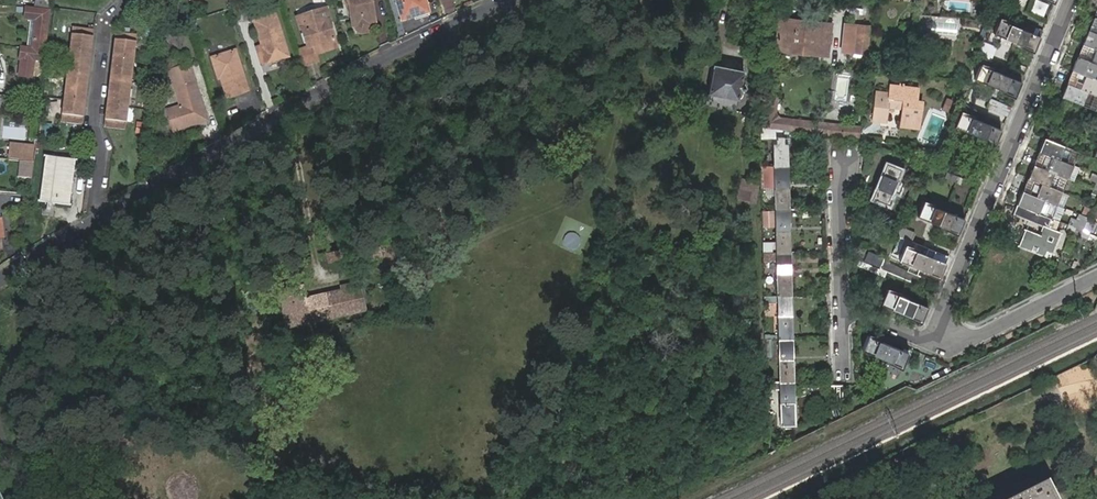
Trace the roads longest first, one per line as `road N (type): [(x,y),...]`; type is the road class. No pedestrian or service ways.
road 1 (residential): [(506,0),(284,113),(0,287)]
road 2 (residential): [(945,342),(943,313),(1070,0)]
road 3 (residential): [(108,196),(96,199),(101,150),(94,125),(105,26),(129,0)]
road 4 (residential): [(1096,274),(965,340),(945,342)]
road 5 (residential): [(841,308),(836,186),(844,159)]

